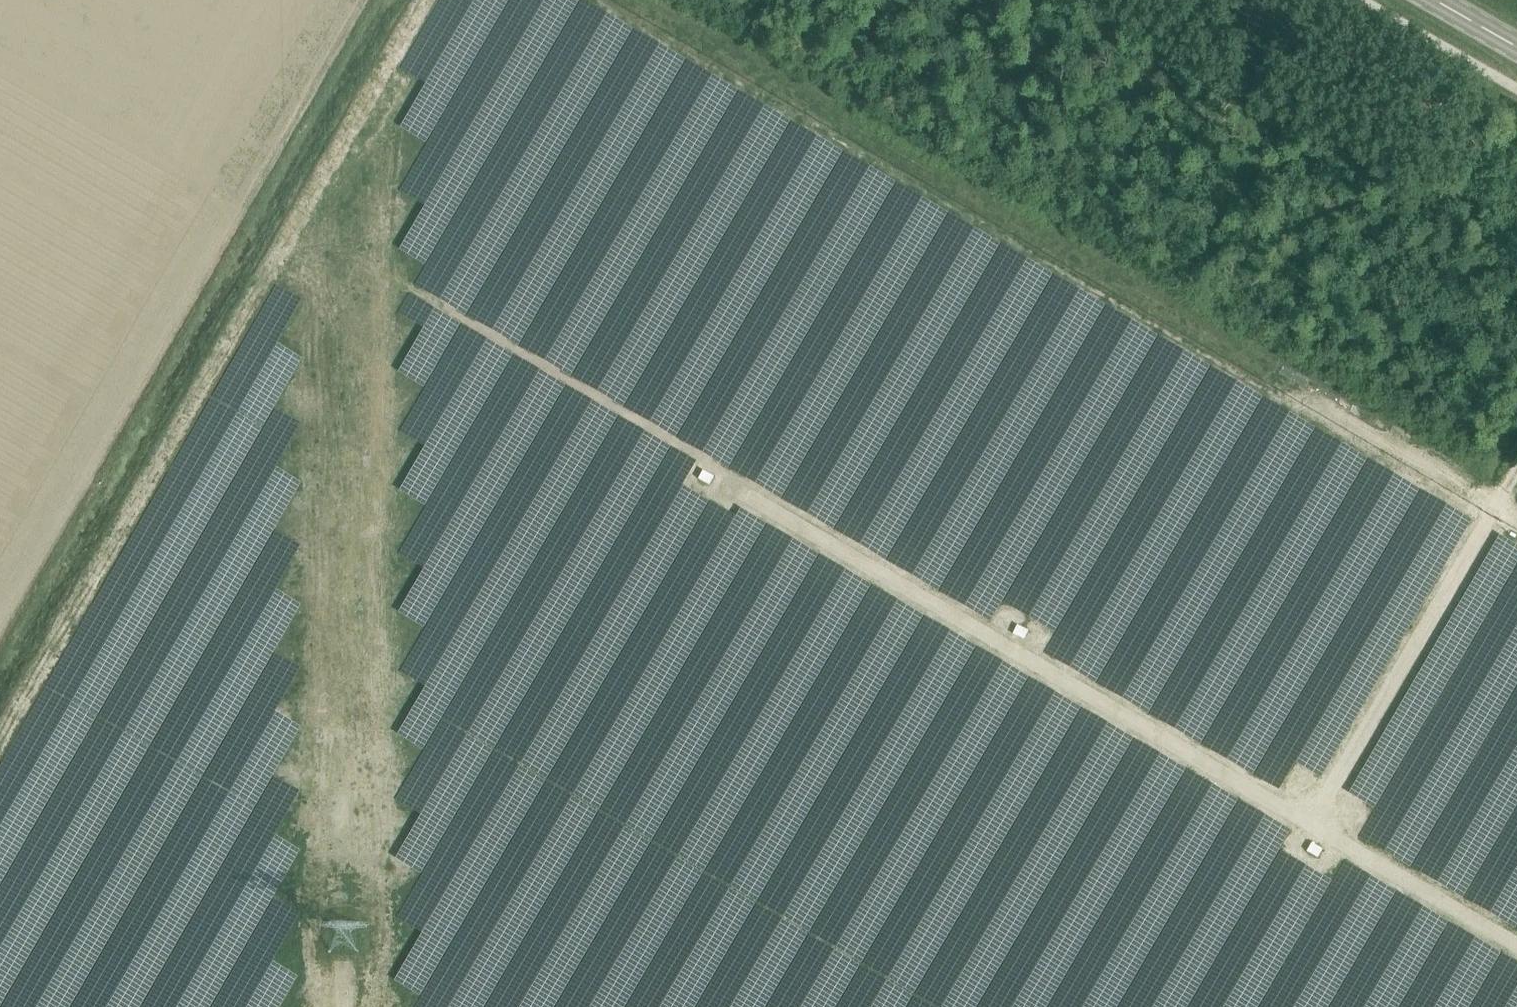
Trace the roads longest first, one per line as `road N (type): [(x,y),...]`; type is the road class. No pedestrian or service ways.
road 1 (track): [(0,700),(403,0)]

